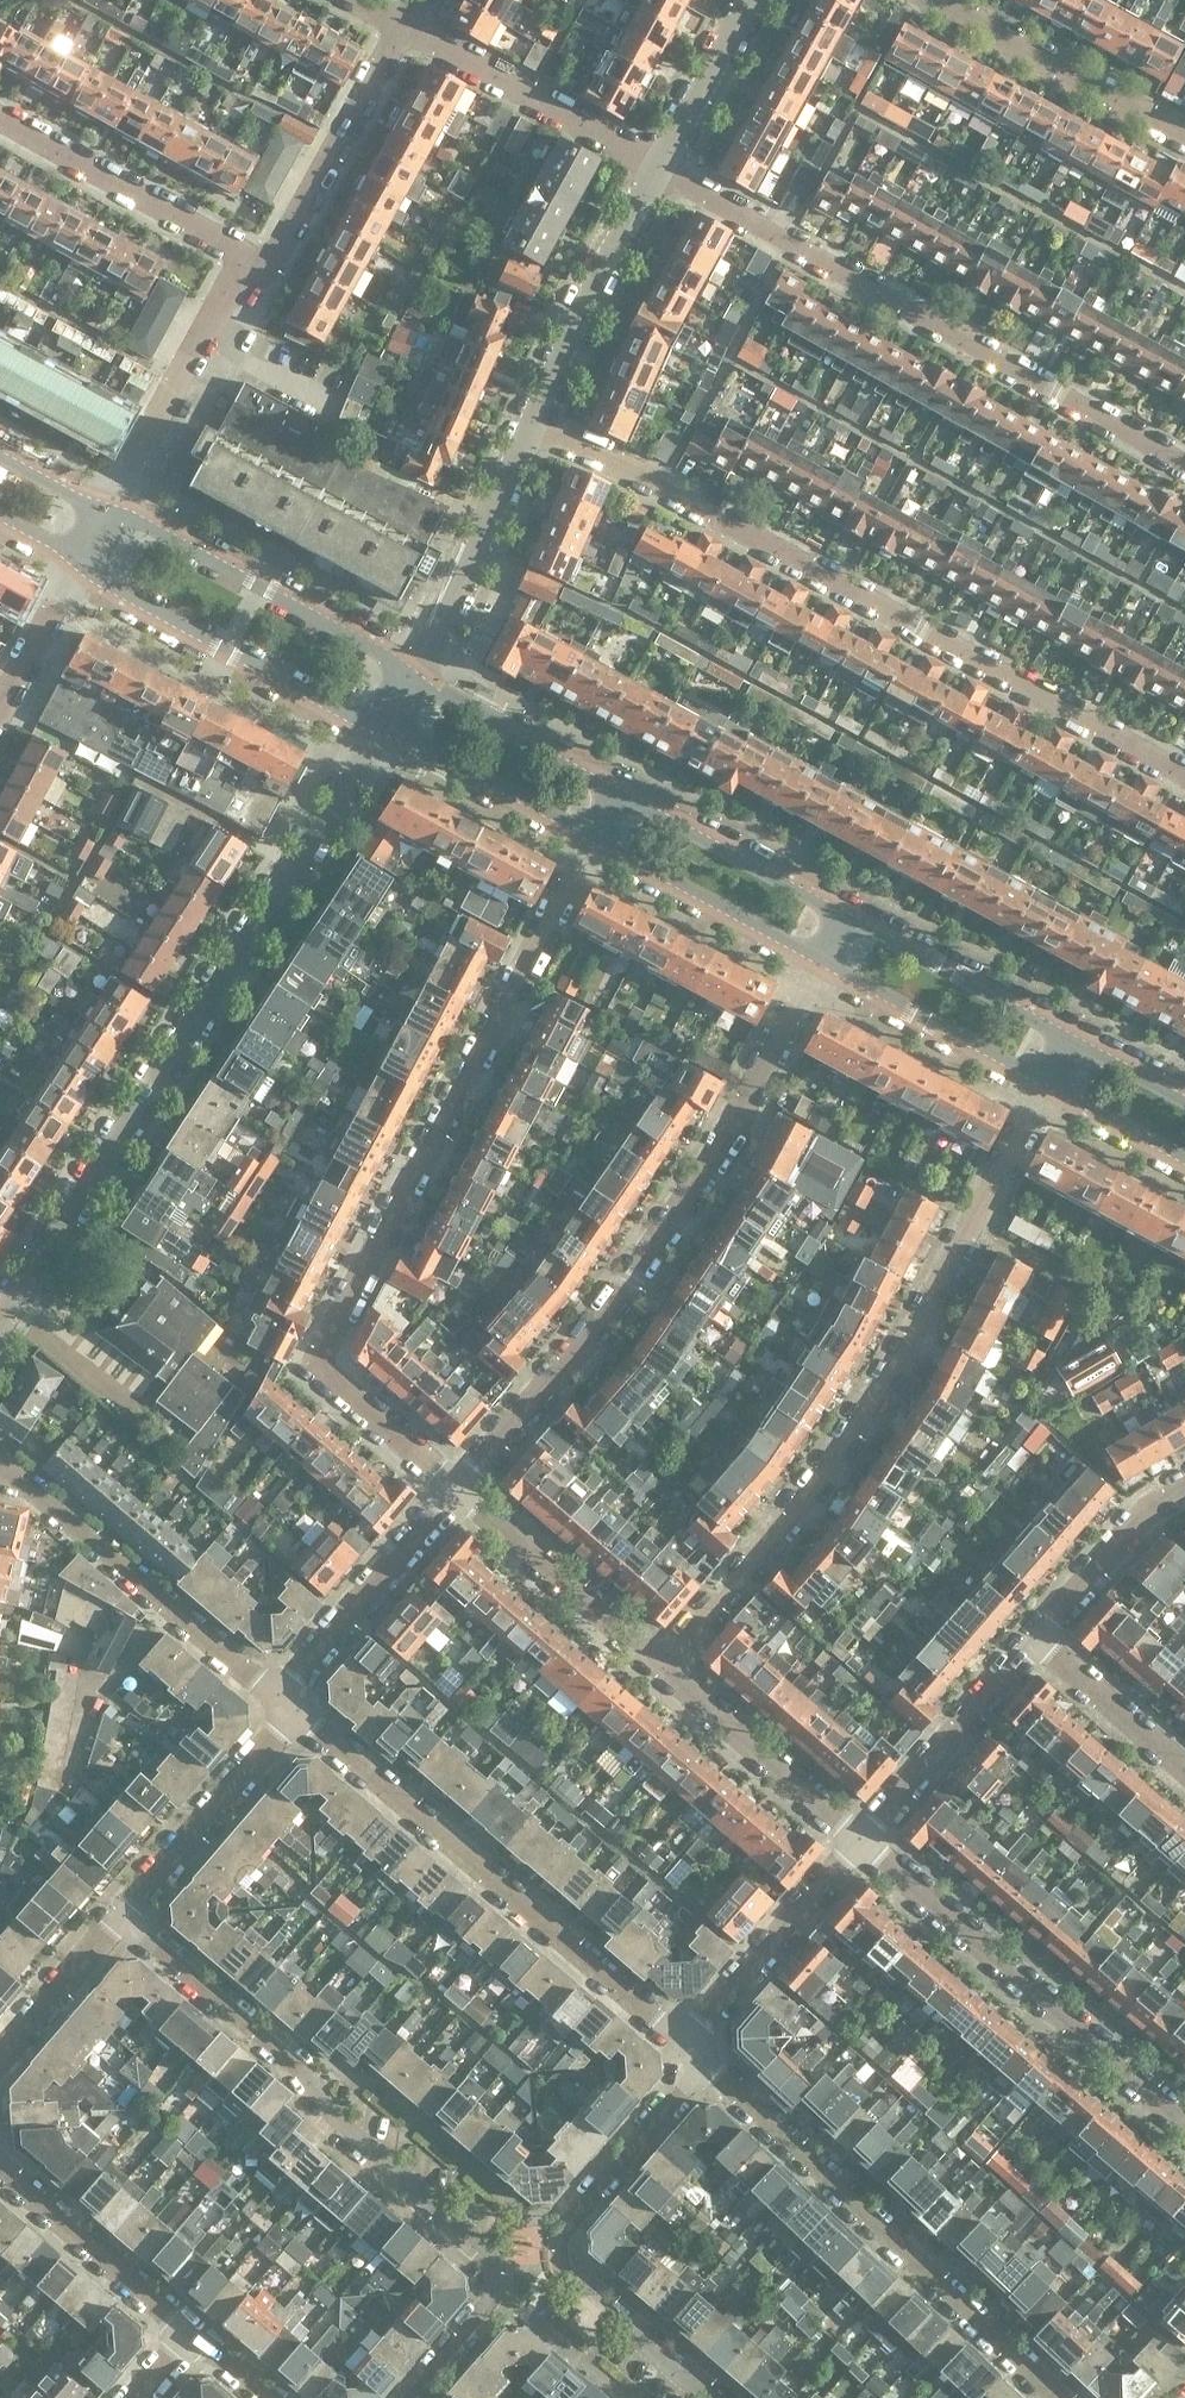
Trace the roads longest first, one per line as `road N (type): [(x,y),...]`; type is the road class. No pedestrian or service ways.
road 1 (residential): [(457,1491),(320,1363),(591,833)]
road 2 (residential): [(1184,775),(536,419)]
road 3 (residential): [(0,1339),(388,724)]
road 4 (residential): [(654,1665),(795,1514),(904,1347),(1047,1081)]
road 5 (residential): [(117,1916),(307,2076),(348,2132),(492,2249),(495,2291),(404,2397)]
road 6 (residential): [(457,1491),(637,1273),(736,1126),(820,958)]
road 7 (residential): [(1184,463),(661,168)]
road 8 (residential): [(683,2041),(288,1705)]
road 9 (residential): [(1052,2397),(702,2060)]
road 10 (residential): [(705,2397),(568,2282),(558,2260),(568,2222),(702,2060)]
road 11 (residential): [(1184,2123),(859,1842)]
road 12 (residential): [(288,1705),(0,1467)]
road 13 (unclassified): [(419,681),(374,649),(144,524),(102,512)]
road 14 (unclassified): [(79,554),(105,581),(224,648),(346,714),(388,724)]
road 15 (residential): [(0,121),(268,268)]
road 16 (residential): [(102,512),(231,285),(268,268)]
road 17 (residential): [(661,168),(404,26)]
road 18 (residential): [(536,419),(419,681)]
road 19 (residential): [(661,168),(587,300),(536,419)]
road 20 (residential): [(268,268),(404,26)]
road 21 (residential): [(1184,133),(943,0)]
road 22 (residential): [(288,1705),(457,1491)]
road 23 (residential): [(117,1916),(288,1705)]
road 24 (residential): [(859,1842),(654,1665)]
road 25 (residential): [(859,1842),(1034,1638)]
road 26 (residential): [(683,2041),(859,1842)]
road 27 (residential): [(654,1665),(457,1491)]
road 28 (unclassified): [(843,916),(613,792)]
road 29 (unclassified): [(591,833),(820,958)]
road 30 (unclassified): [(820,958),(1047,1081)]
road 31 (unclassified): [(1069,1040),(843,916)]
road 32 (residential): [(188,2333),(0,2158)]
road 33 (unclassified): [(388,724),(591,833)]
road 34 (unclassified): [(613,792),(419,681)]
road 35 (residential): [(1034,1638),(1146,1509),(1184,1485)]
road 36 (residential): [(1184,1772),(1034,1638)]
road 37 (residential): [(760,0),(661,168)]
road 38 (residential): [(0,2046),(117,1916)]
road 39 (residential): [(79,554),(0,706)]
road 40 (unclassified): [(1047,1081),(1184,1156)]
road 41 (unclassified): [(1184,1101),(1069,1040)]

